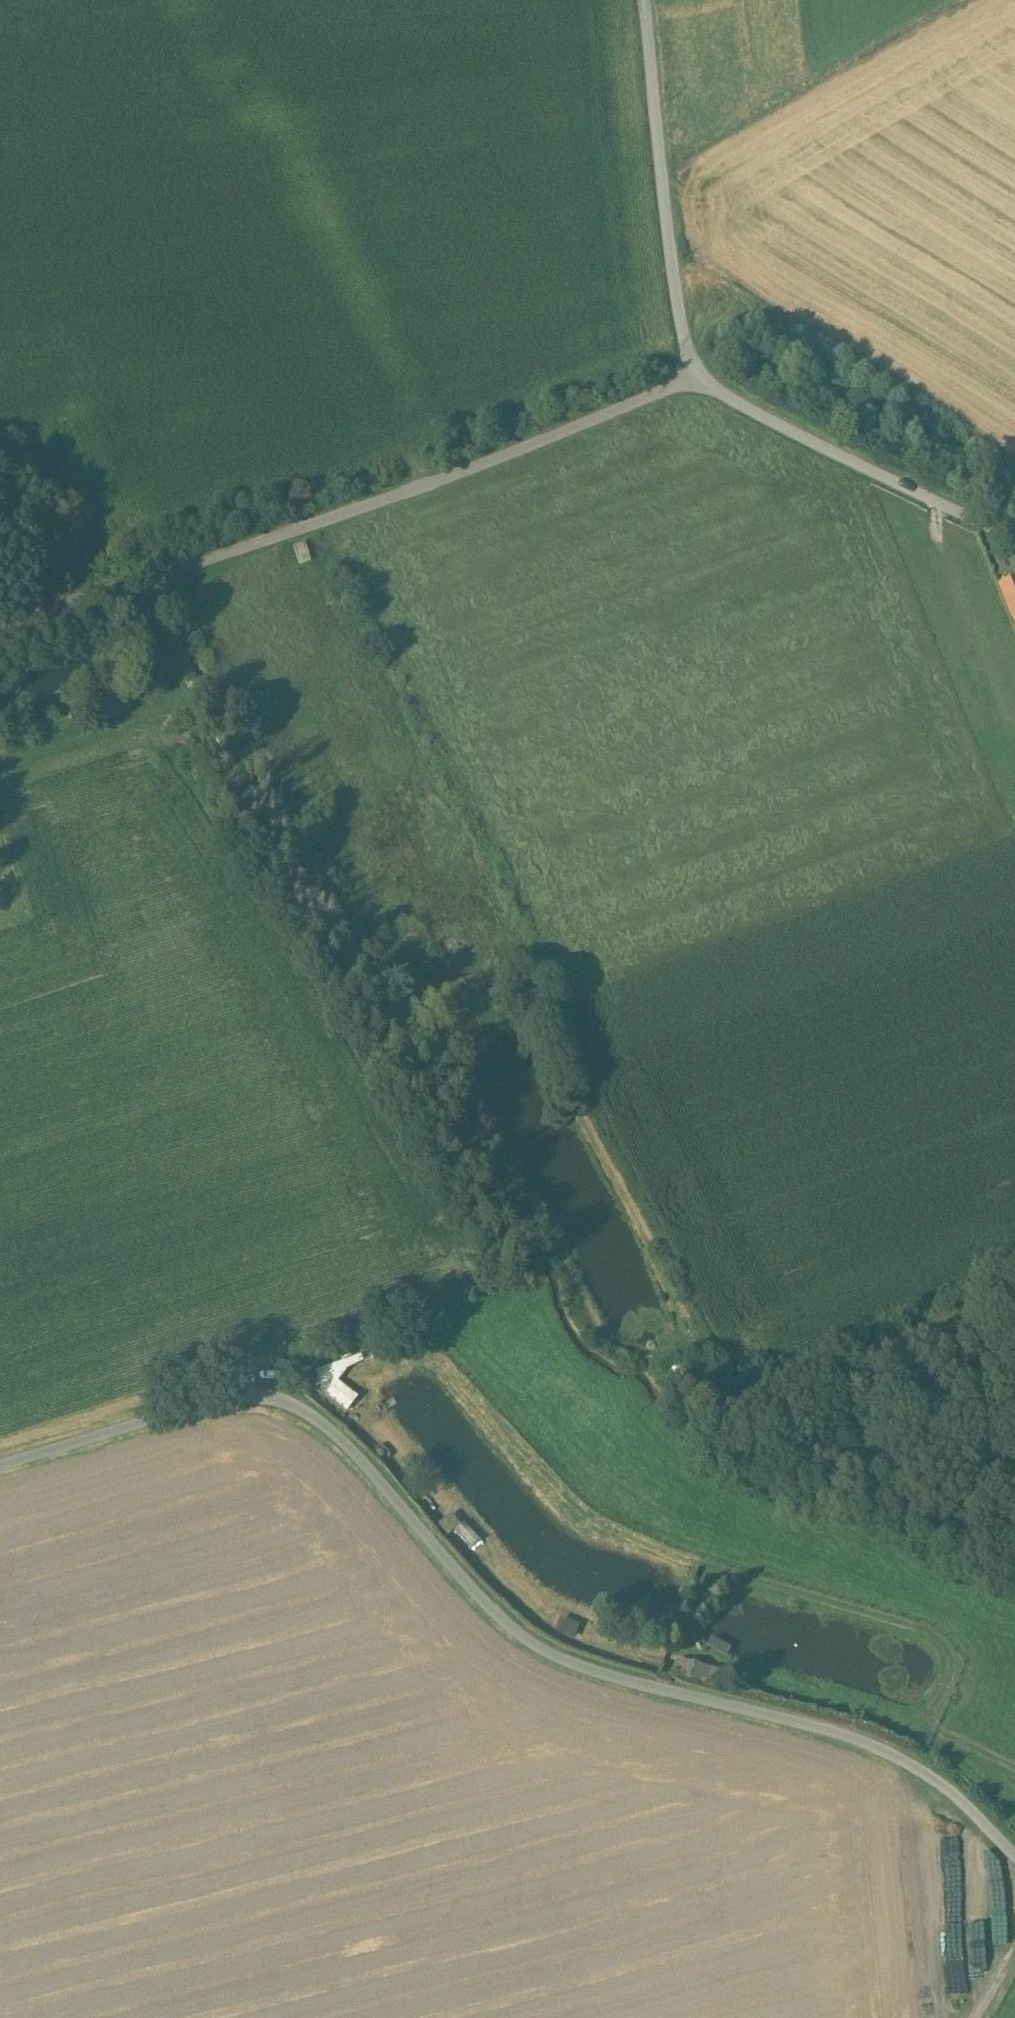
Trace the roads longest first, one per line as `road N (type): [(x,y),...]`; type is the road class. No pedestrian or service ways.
road 1 (unclassified): [(699,380),(410,494),(0,627)]
road 2 (unclassified): [(699,380),(682,348),(674,297),(646,0)]
road 3 (unclassified): [(1014,539),(699,380)]
road 4 (track): [(1014,1278),(944,1317),(734,1398)]

